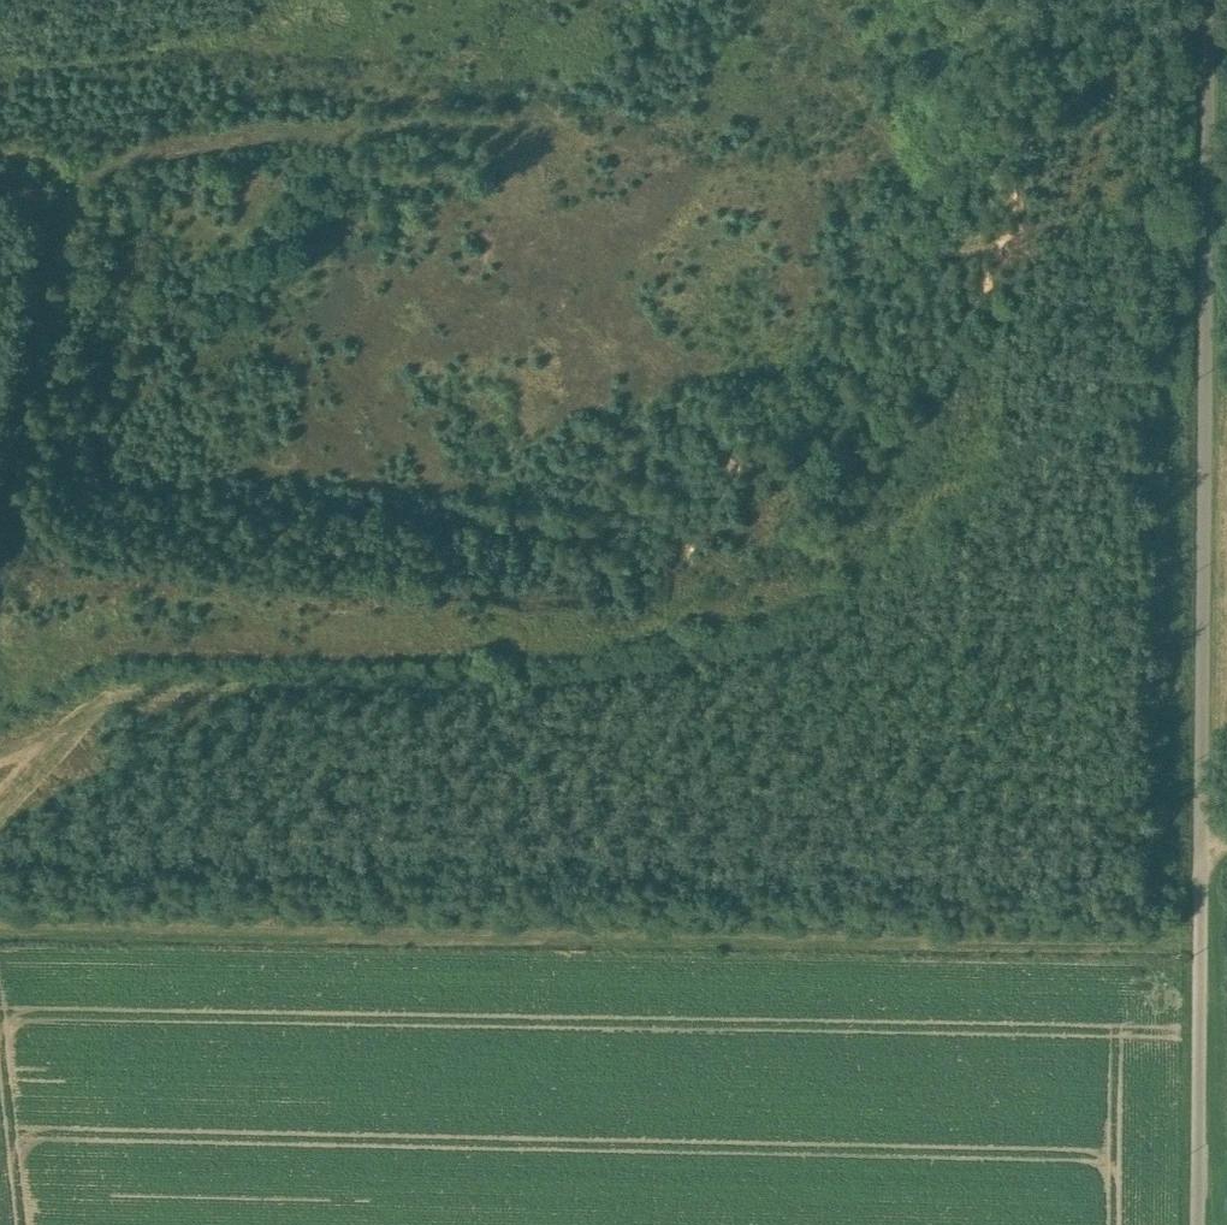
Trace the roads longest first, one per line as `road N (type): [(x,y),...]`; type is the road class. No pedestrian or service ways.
road 1 (unclassified): [(1211,0),(1198,1224)]

